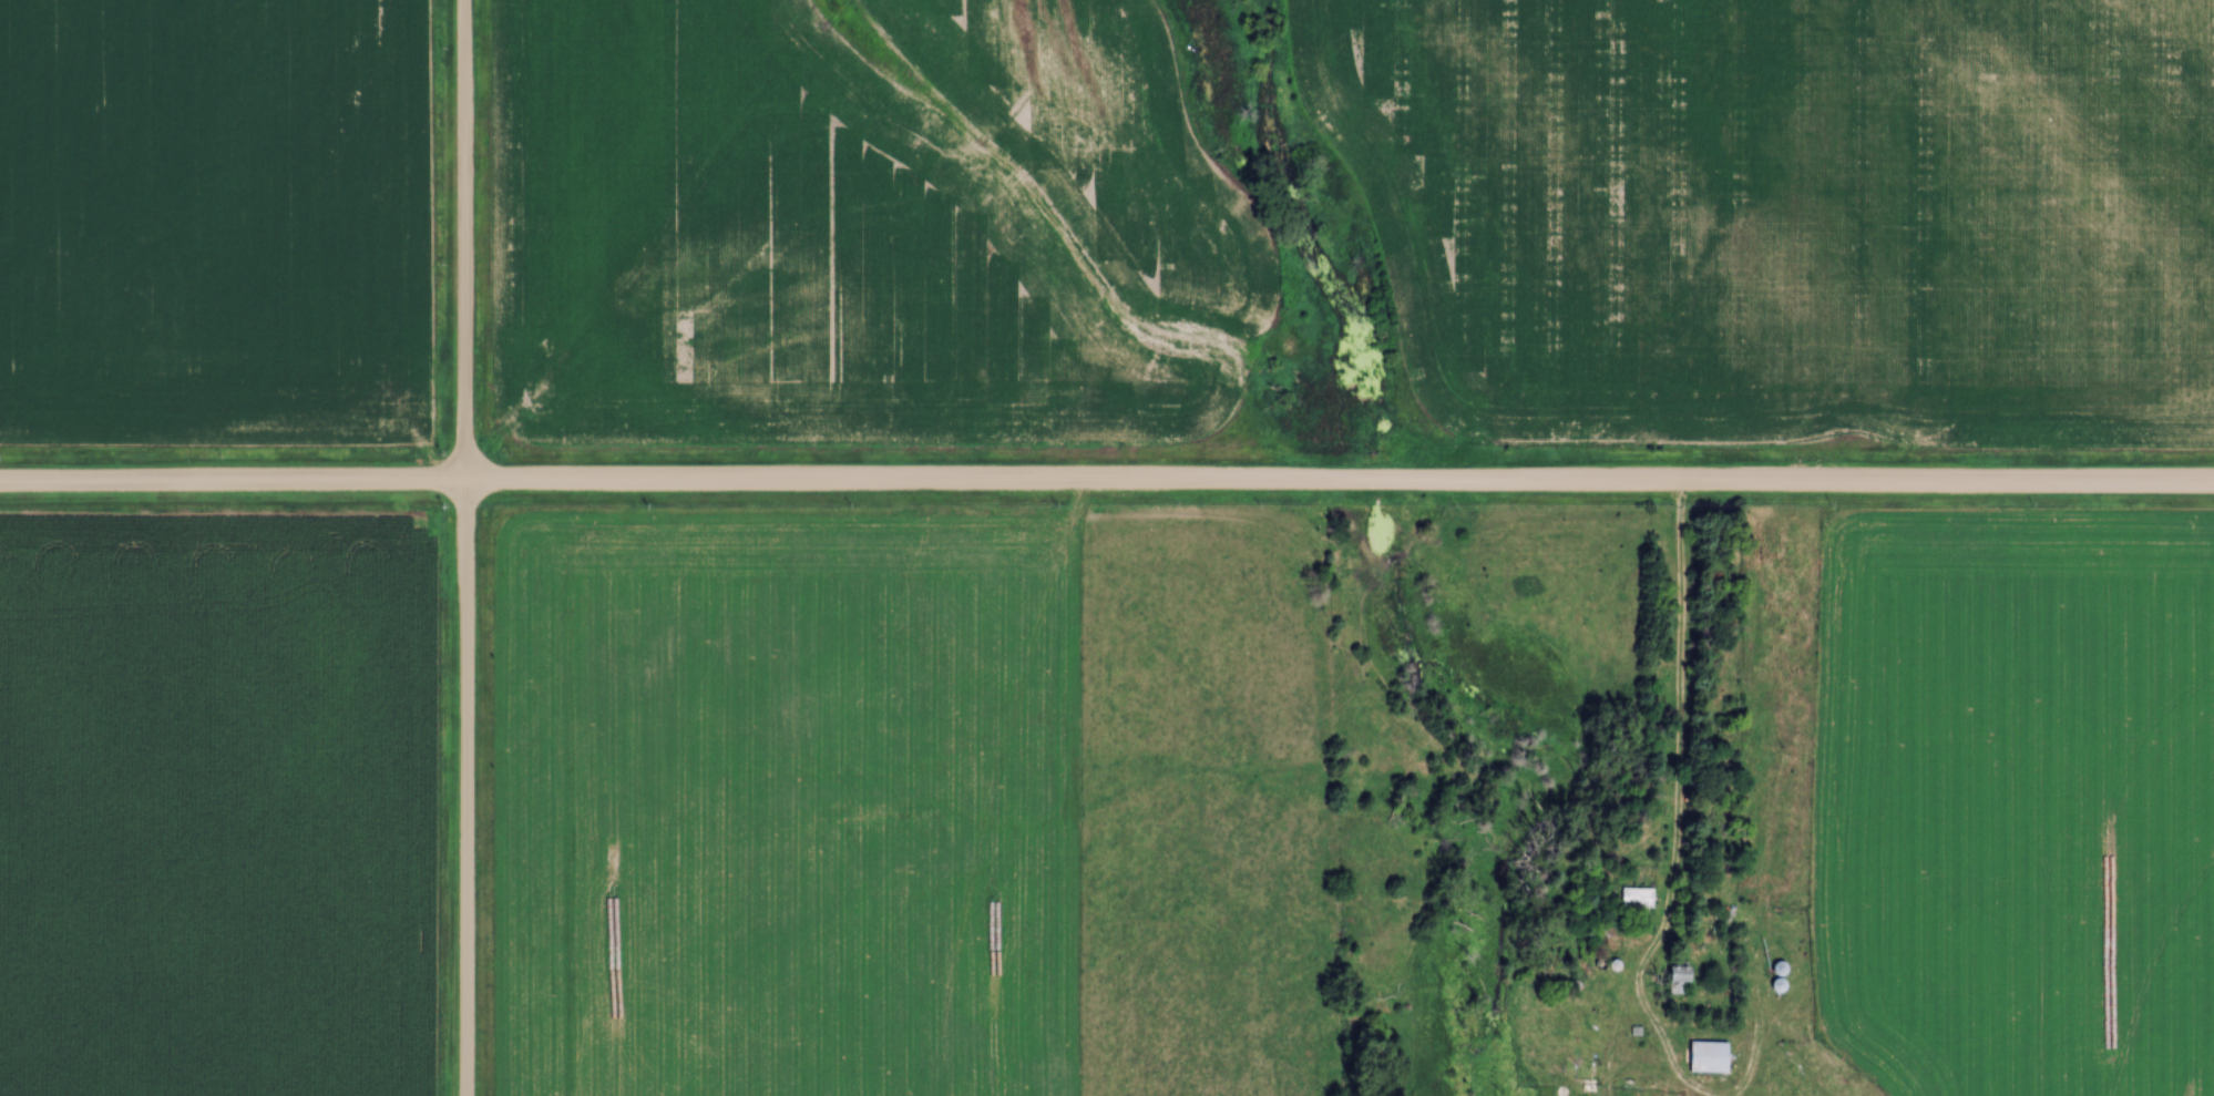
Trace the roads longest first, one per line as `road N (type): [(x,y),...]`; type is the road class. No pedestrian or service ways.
road 1 (tertiary): [(0,484),(2213,489)]
road 2 (residential): [(466,1095),(461,0)]

